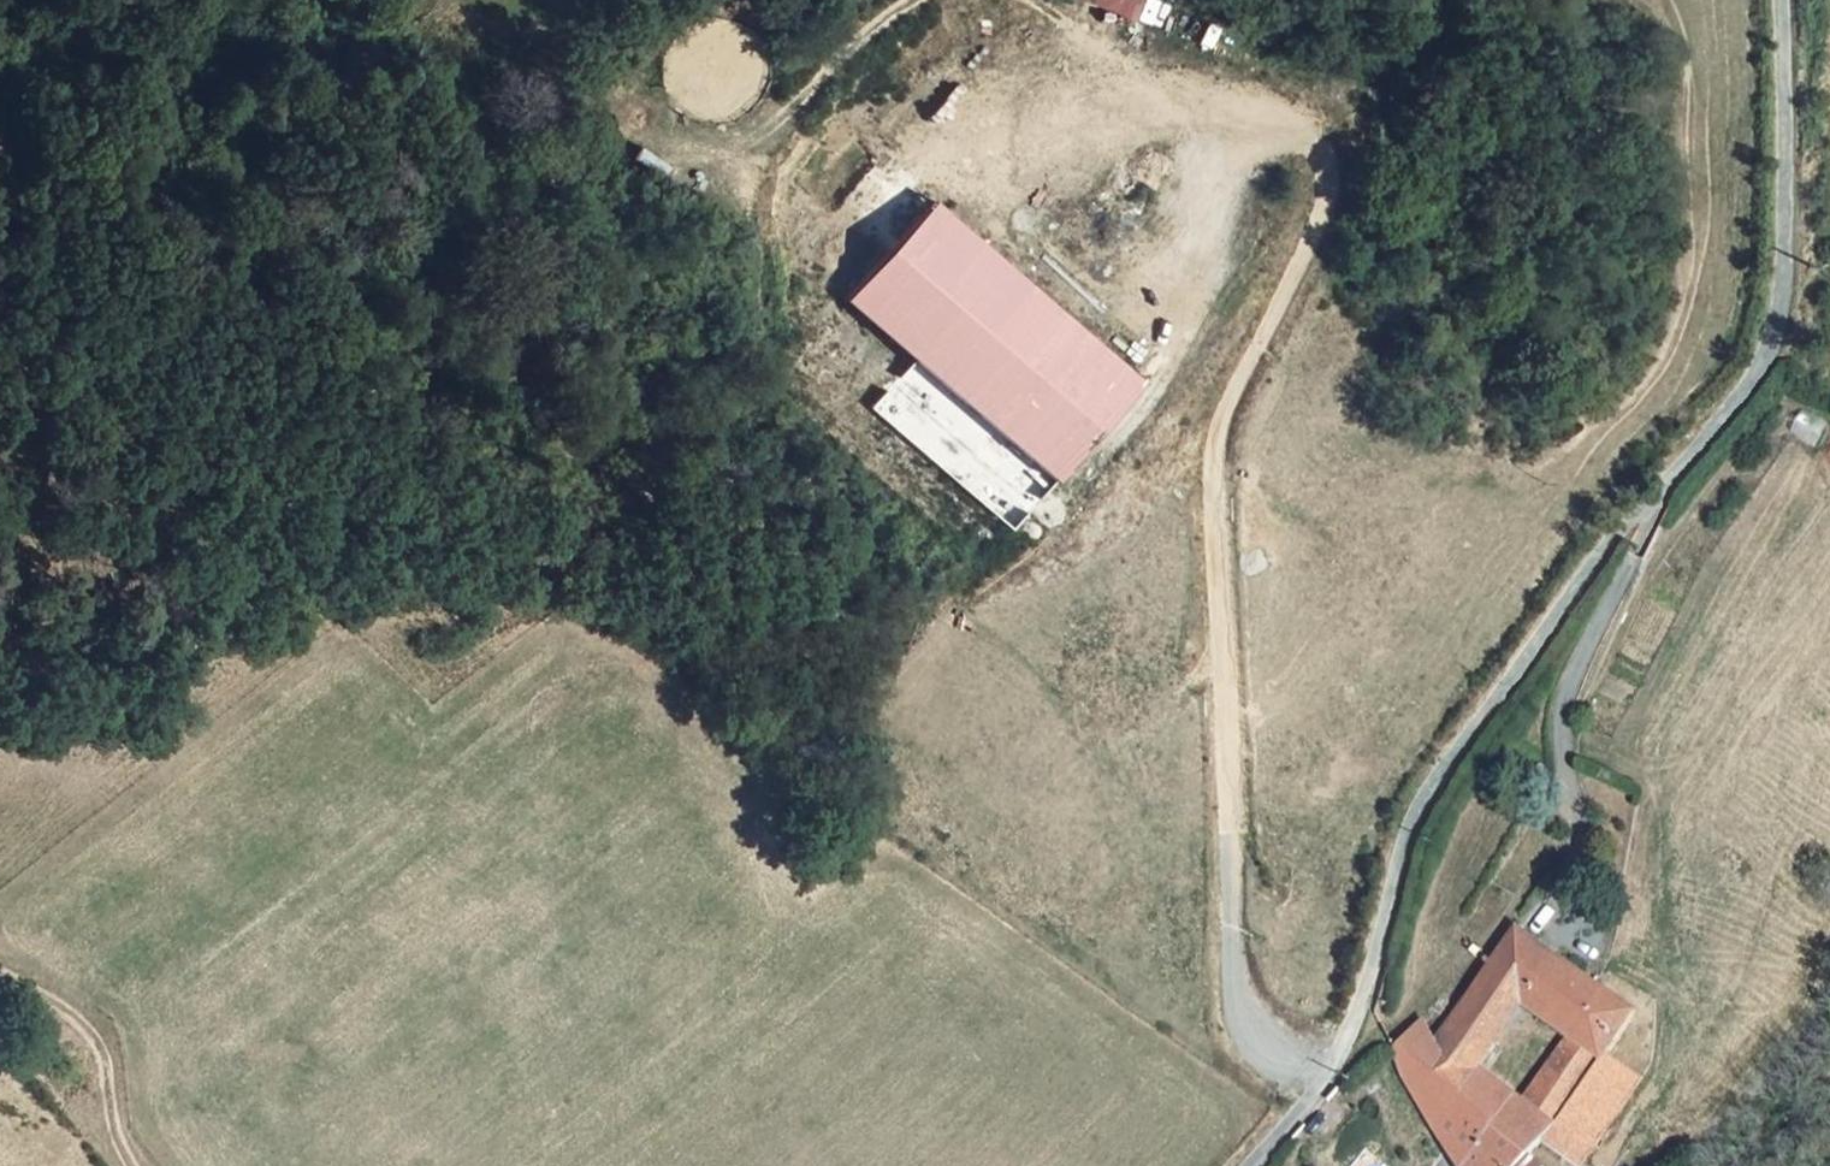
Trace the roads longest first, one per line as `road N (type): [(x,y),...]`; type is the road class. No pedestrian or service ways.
road 1 (unclassified): [(1784,0),(1784,260),(1775,333),(1759,374),(1564,602),(1415,808),(1360,1005),(1322,1082),(1248,1165)]

